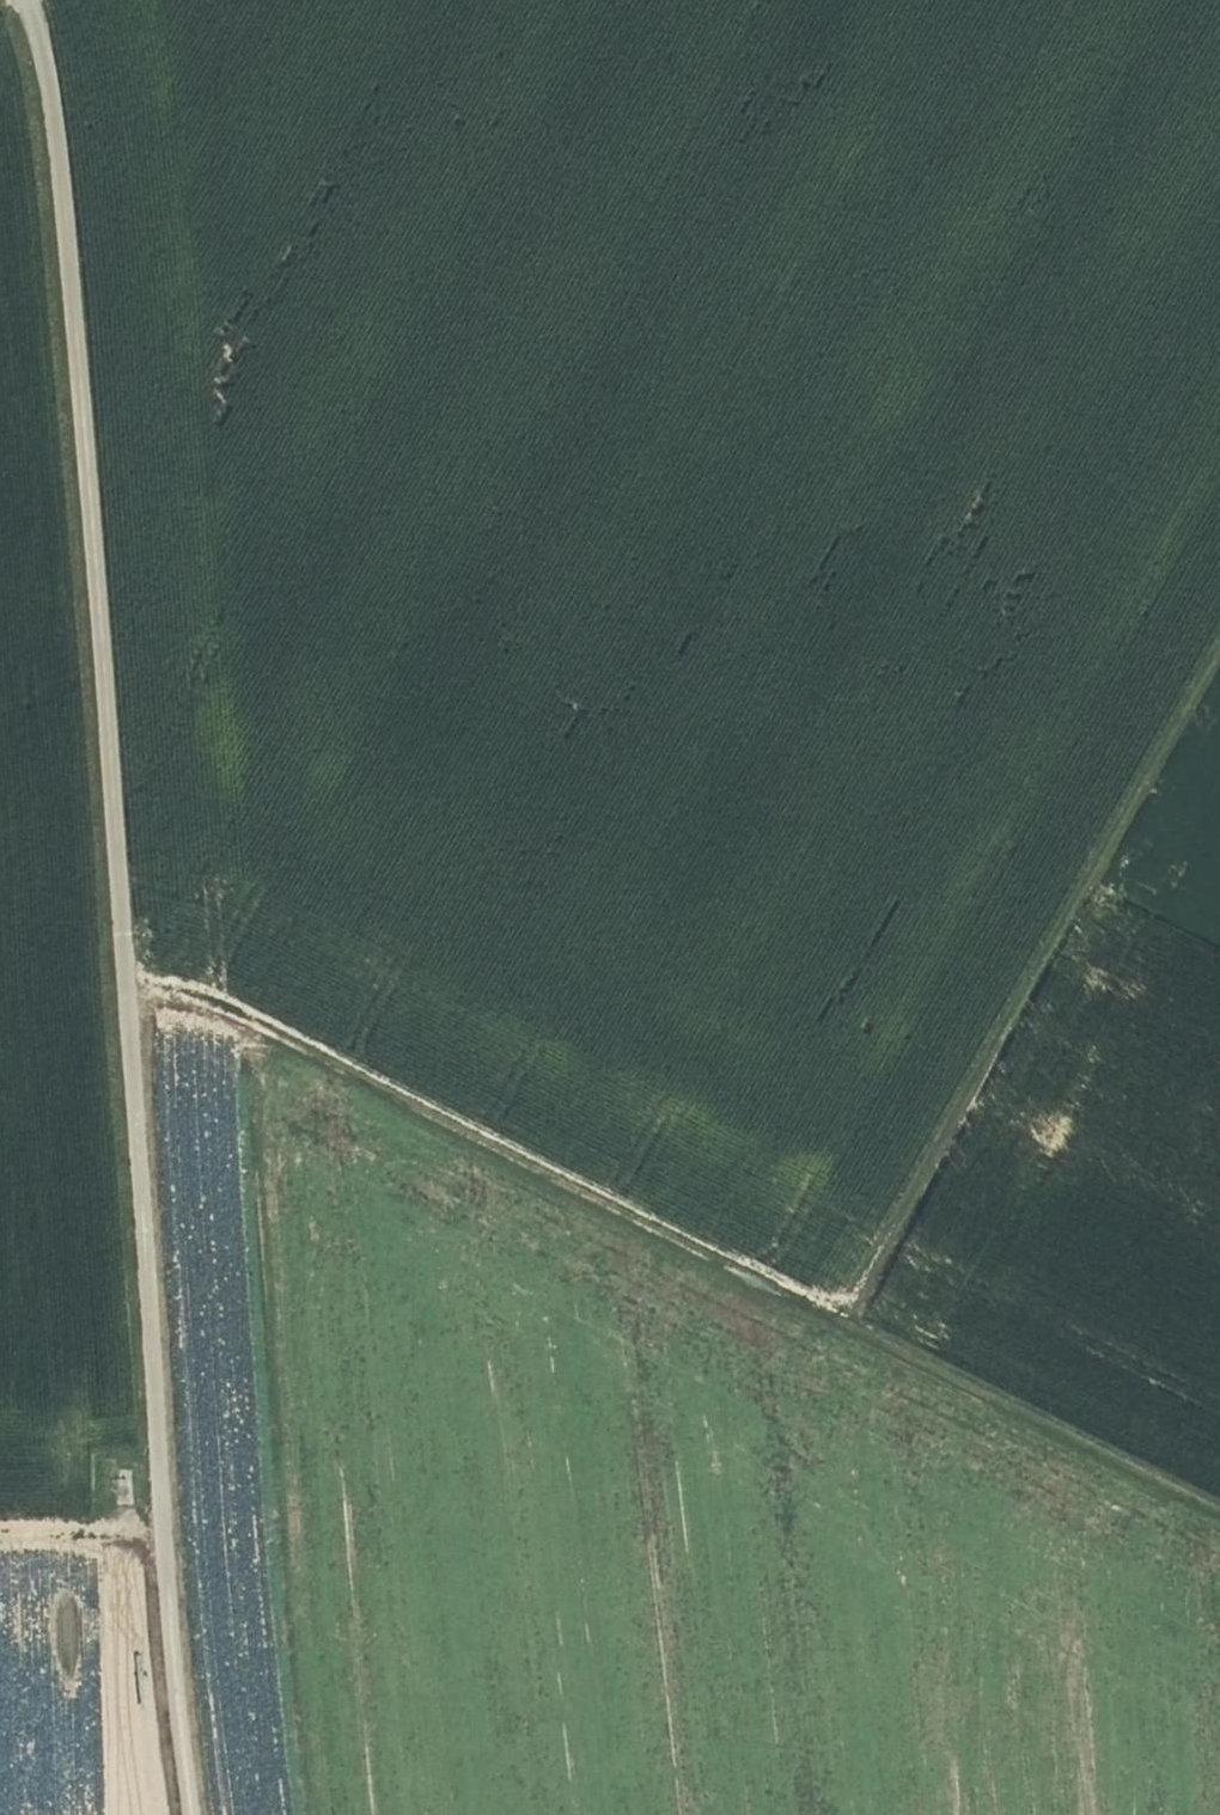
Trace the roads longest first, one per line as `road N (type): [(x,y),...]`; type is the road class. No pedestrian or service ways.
road 1 (track): [(24,0),(47,79),(64,214),(162,1530),(191,1814)]
road 2 (track): [(125,987),(211,1004),(521,1158),(856,1302),(1219,1492)]
road 3 (track): [(1219,653),(856,1302)]

